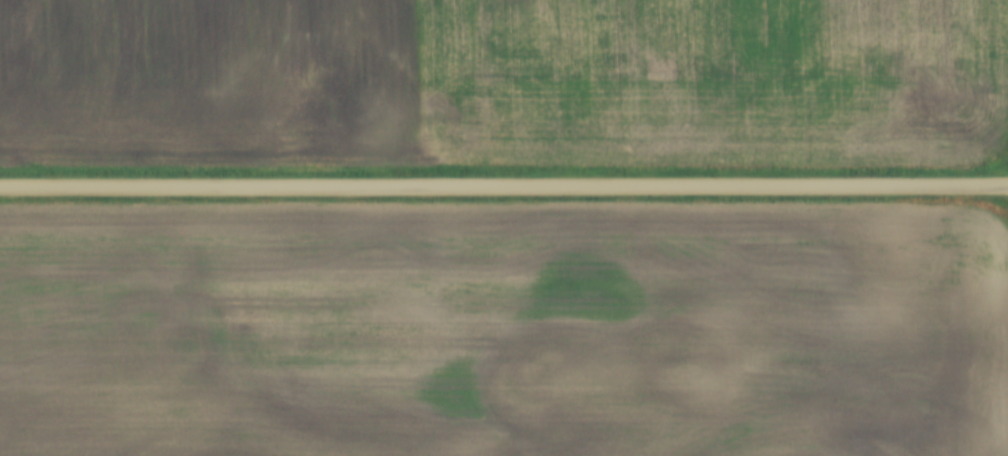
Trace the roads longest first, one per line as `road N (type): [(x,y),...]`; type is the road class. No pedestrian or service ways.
road 1 (tertiary): [(0,191),(1007,190)]

